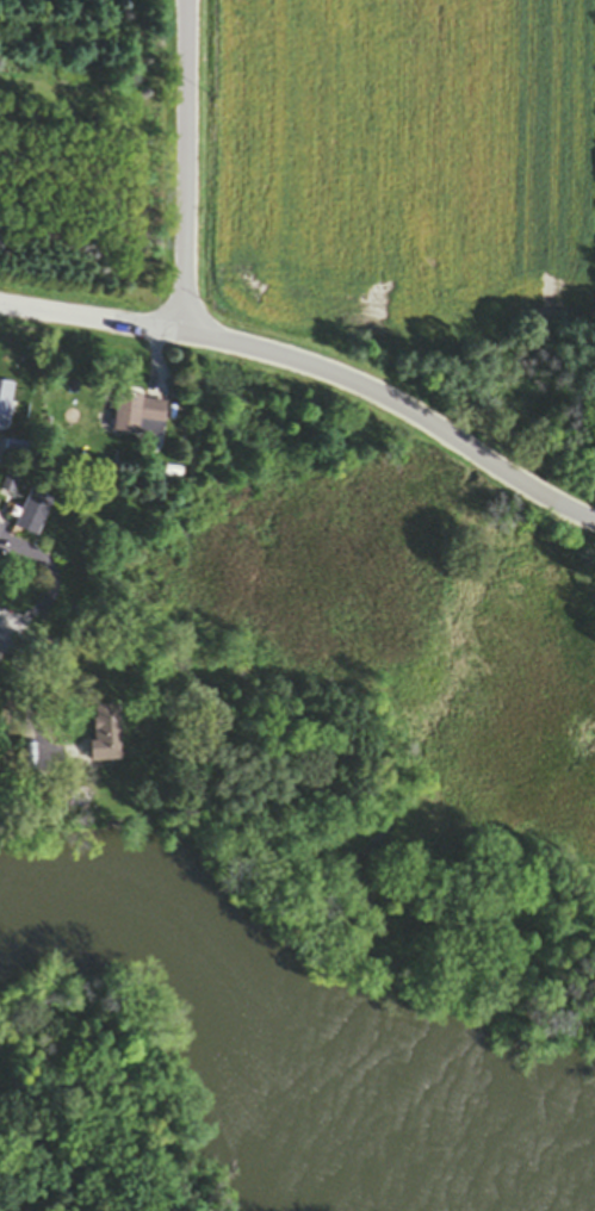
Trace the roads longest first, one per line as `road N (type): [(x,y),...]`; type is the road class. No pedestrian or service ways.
road 1 (residential): [(594,524),(383,404),(285,365),(188,334),(0,305)]
road 2 (residential): [(188,334),(190,0)]

